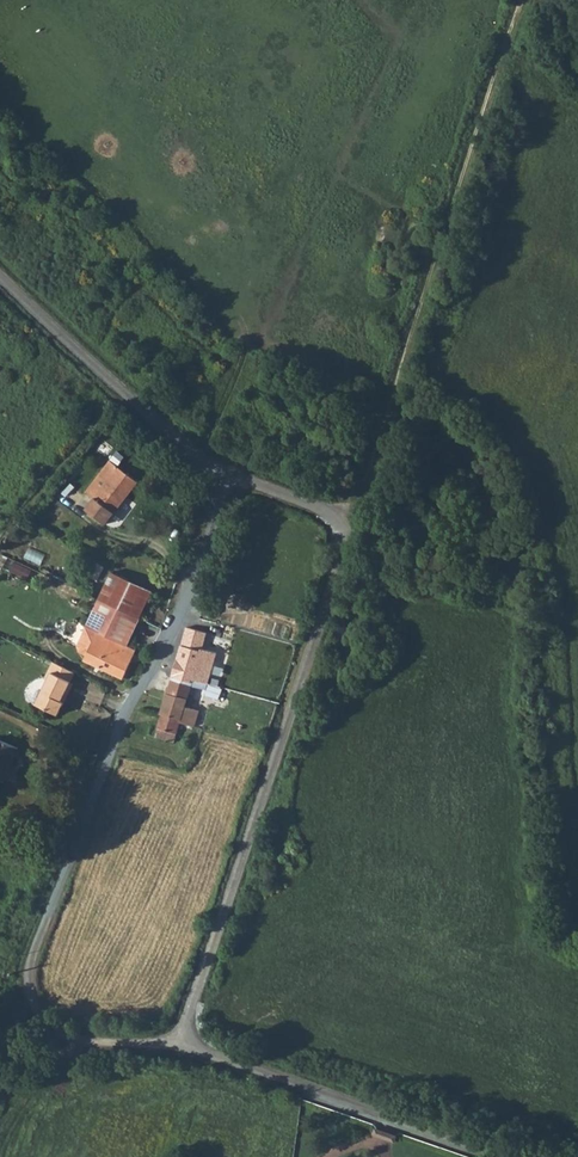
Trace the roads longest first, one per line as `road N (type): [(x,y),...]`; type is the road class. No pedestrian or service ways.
road 1 (unclassified): [(222,471),(169,628),(44,917),(28,986),(46,1023),(82,1042),(182,1043)]
road 2 (track): [(352,526),(523,0)]
road 3 (unclassified): [(182,1043),(352,526)]
road 4 (unclassified): [(504,1156),(182,1043)]
road 5 (unclassified): [(0,275),(222,471)]
road 6 (unclassified): [(222,471),(352,526)]

